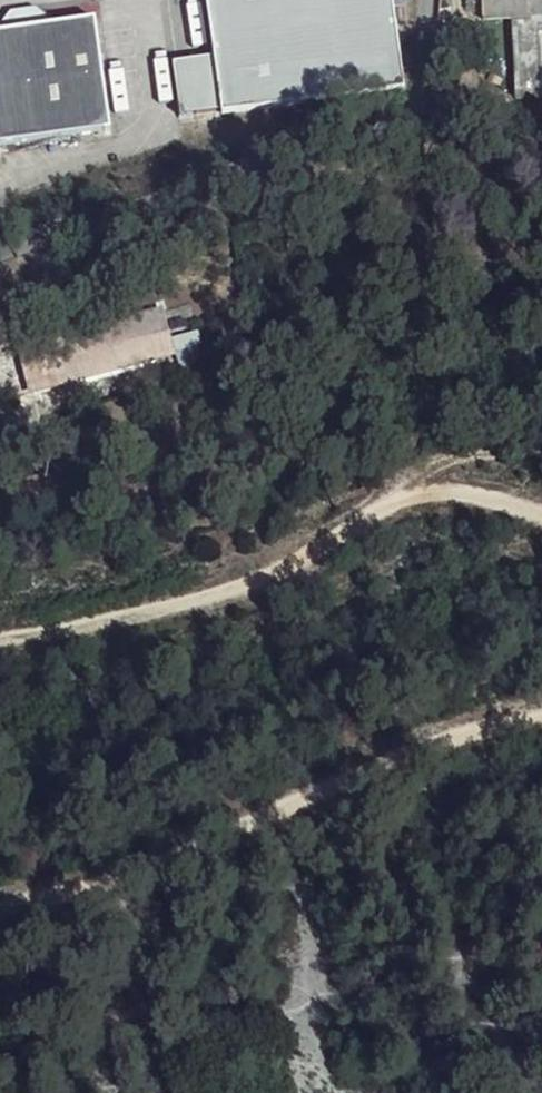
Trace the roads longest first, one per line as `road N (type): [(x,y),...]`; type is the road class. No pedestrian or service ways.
road 1 (track): [(0,888),(541,680)]
road 2 (track): [(541,508),(441,486),(203,591),(0,632)]

